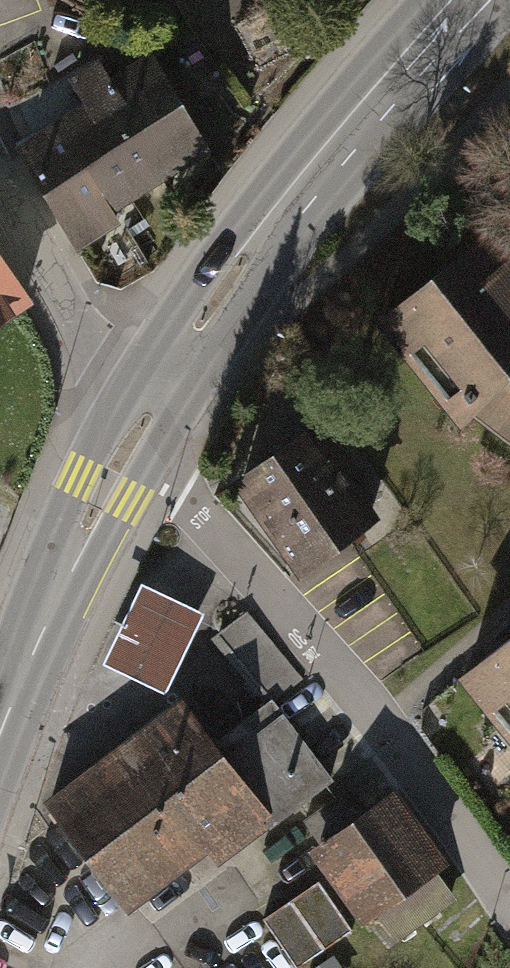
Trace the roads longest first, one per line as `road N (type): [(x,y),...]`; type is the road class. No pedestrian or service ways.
road 1 (residential): [(132,436),(335,666),(509,902)]
road 2 (tertiary): [(132,436),(279,214),(462,0)]
road 3 (tertiary): [(0,733),(132,436)]
road 4 (residential): [(0,176),(132,436)]

